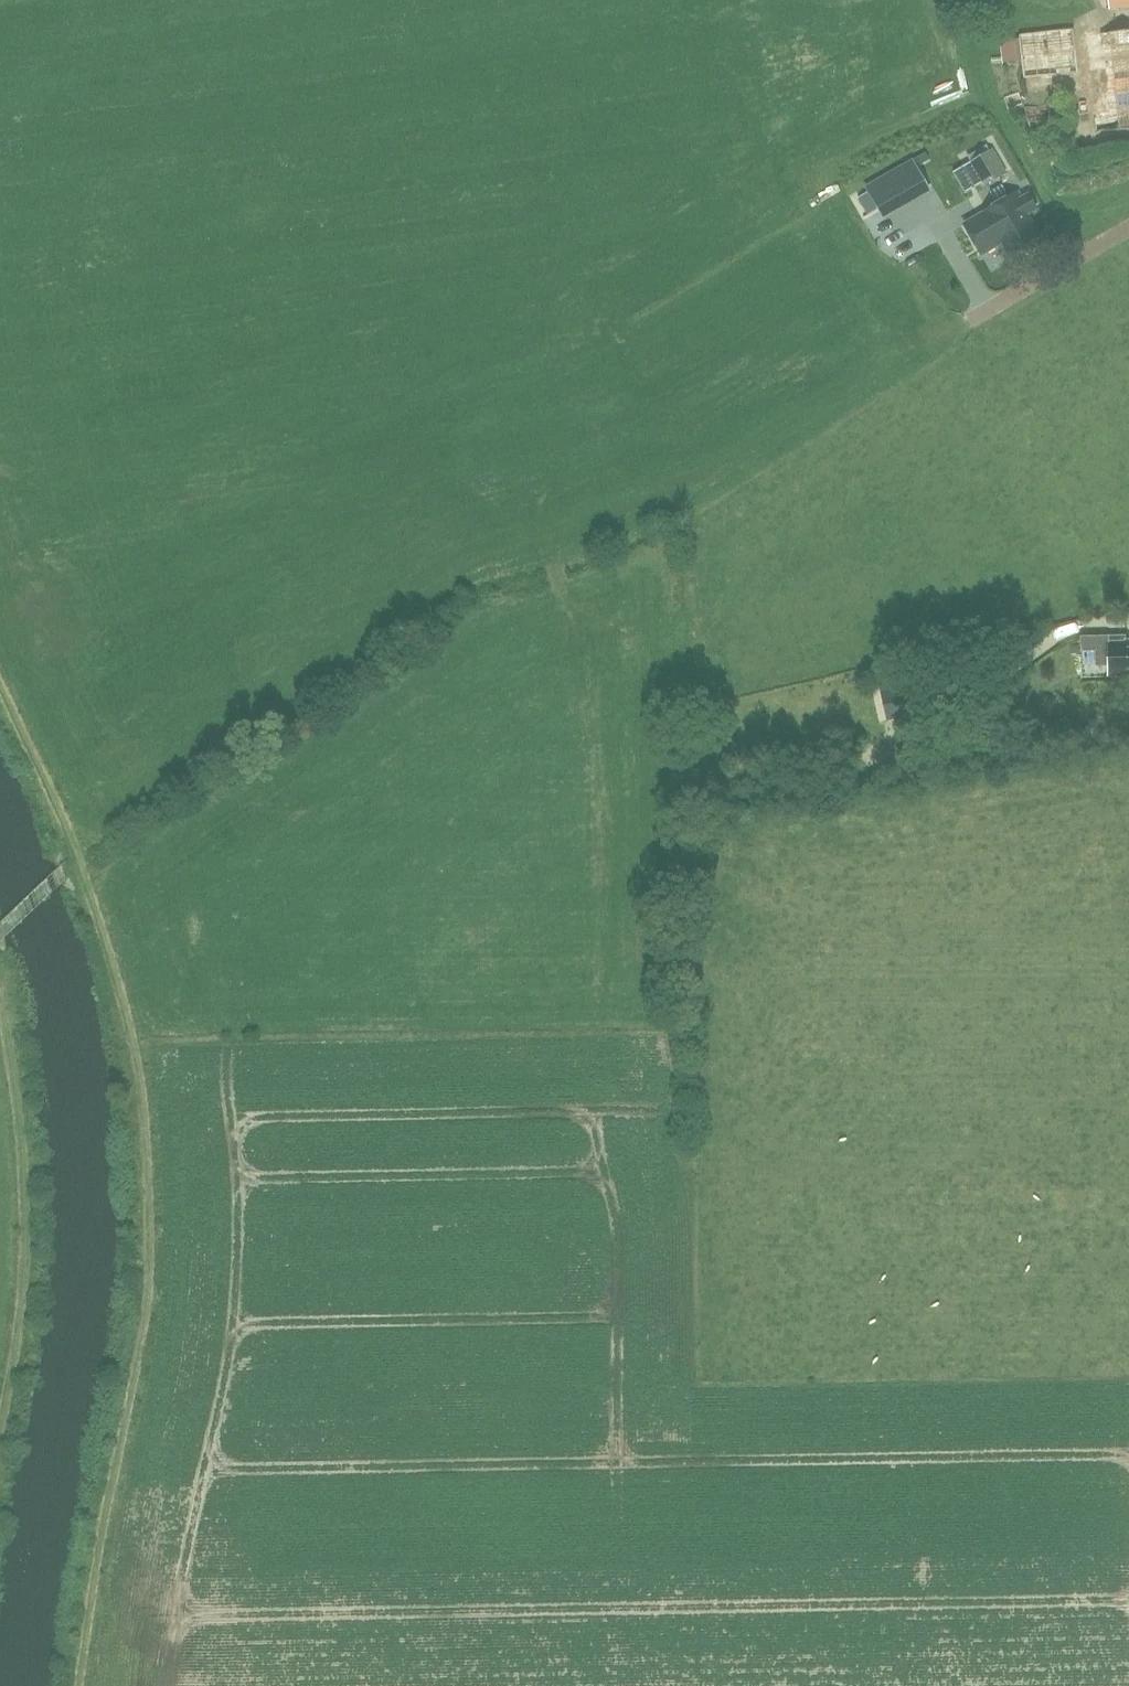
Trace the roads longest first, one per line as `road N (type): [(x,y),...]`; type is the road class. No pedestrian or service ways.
road 1 (track): [(0,1003),(29,1195),(25,1277),(0,1440)]

